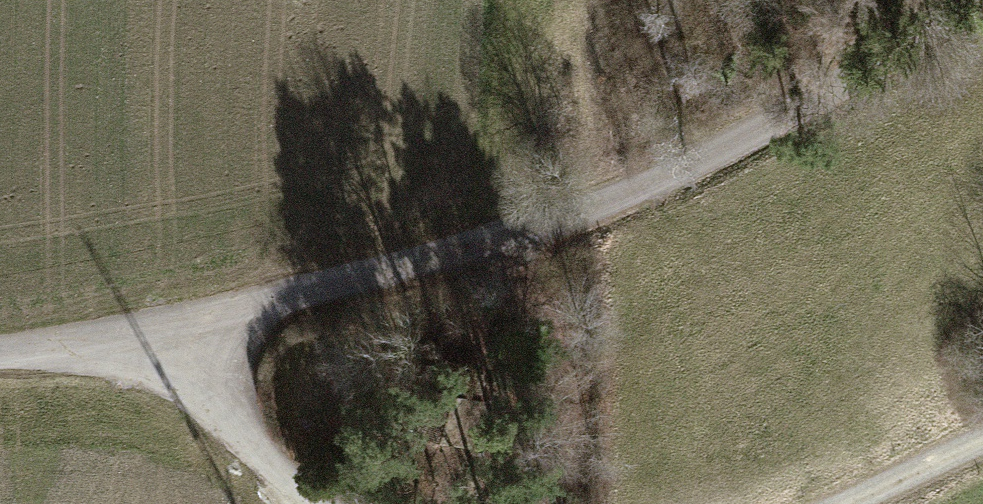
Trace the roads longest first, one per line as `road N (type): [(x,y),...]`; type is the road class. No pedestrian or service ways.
road 1 (unclassified): [(982,6),(848,90),(613,209),(514,246),(142,340)]
road 2 (track): [(514,246),(569,342),(575,383),(575,421),(540,503)]
road 3 (unclassified): [(312,503),(250,462),(142,340)]
road 4 (unclassified): [(142,340),(0,360)]
road 5 (track): [(853,503),(982,443)]

